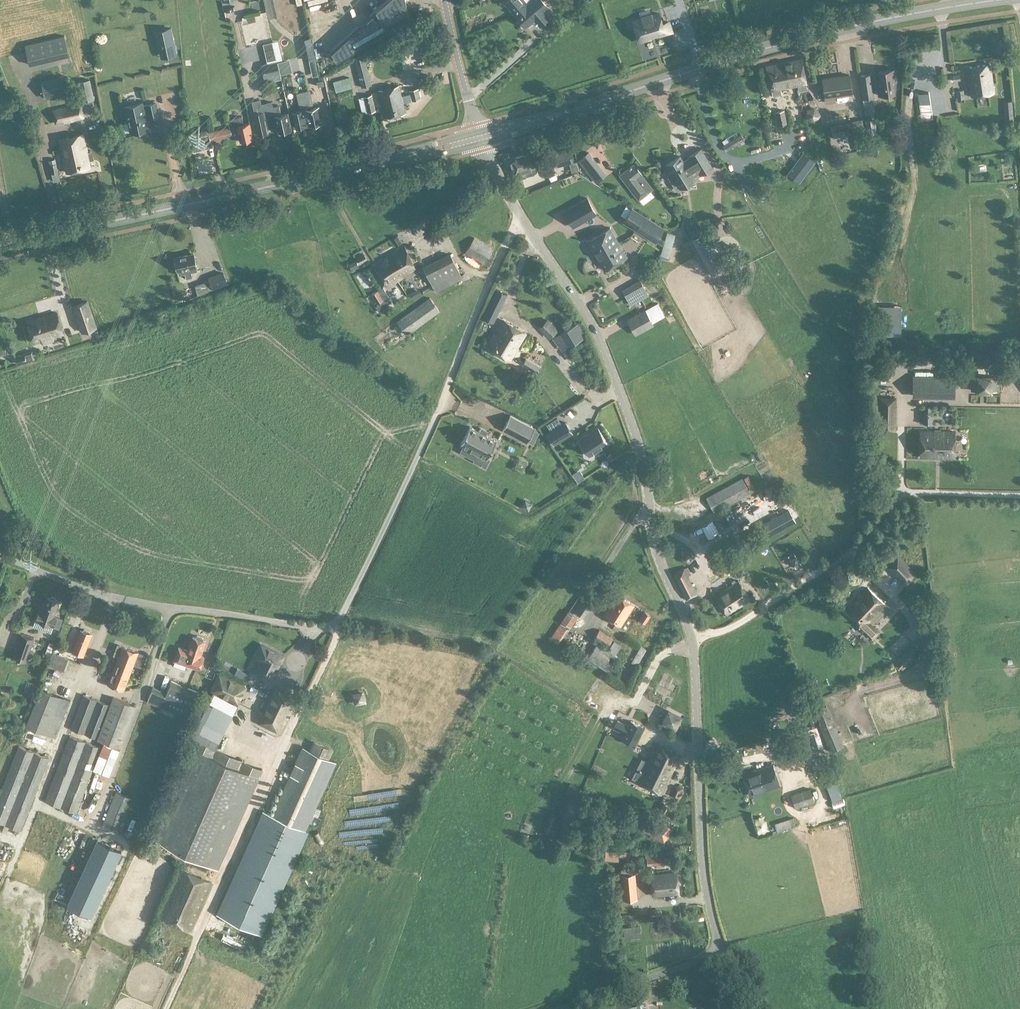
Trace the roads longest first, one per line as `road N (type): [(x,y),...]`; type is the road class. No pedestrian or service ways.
road 1 (secondary): [(478,137),(775,46),(991,0)]
road 2 (secondary): [(0,245),(478,137)]
road 3 (unclassified): [(691,637),(654,546),(634,439),(598,340),(518,213)]
road 4 (unclassified): [(335,628),(422,447),(518,213)]
road 5 (track): [(335,628),(167,1008)]
road 6 (residential): [(0,554),(123,601),(335,628)]
road 7 (unclassified): [(722,951),(703,890),(691,637)]
road 8 (unclassified): [(691,637),(745,621),(837,560),(898,494)]
road 9 (unclassified): [(558,1008),(722,951)]
road 10 (unclassified): [(478,137),(445,0)]

